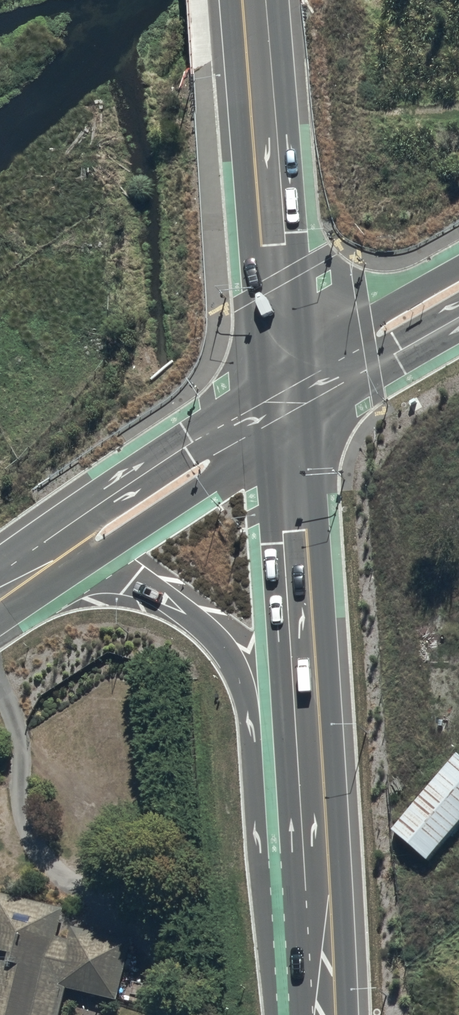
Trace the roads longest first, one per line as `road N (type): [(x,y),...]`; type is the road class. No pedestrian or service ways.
road 1 (tertiary): [(309,1014),(265,904),(247,704),(230,657),(193,620),(129,580),(70,576),(0,589)]
road 2 (secondary): [(312,1014),(272,399)]
road 3 (secondary): [(272,399),(242,0)]
road 4 (tertiary): [(272,399),(0,584)]
road 5 (tertiary): [(458,290),(272,399)]

